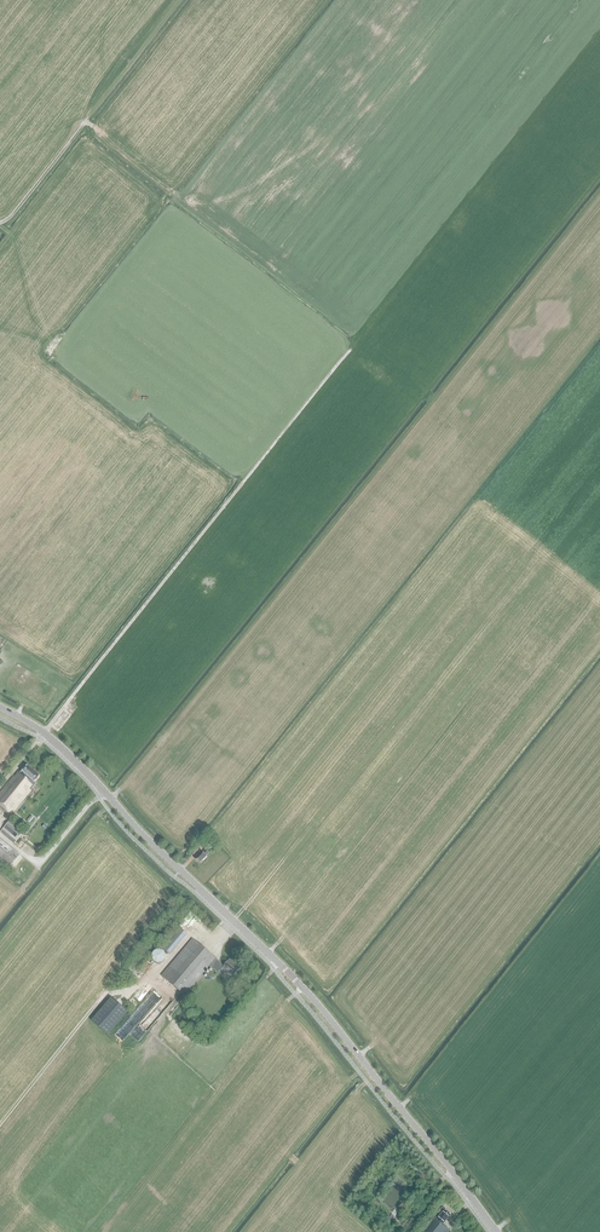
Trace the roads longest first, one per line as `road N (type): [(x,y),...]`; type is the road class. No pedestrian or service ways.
road 1 (secondary): [(496,1231),(290,975),(79,764),(0,707)]

